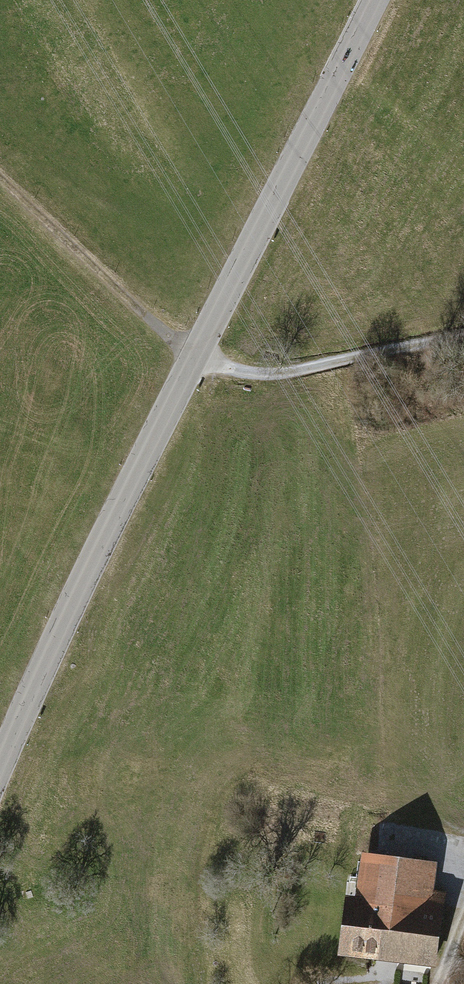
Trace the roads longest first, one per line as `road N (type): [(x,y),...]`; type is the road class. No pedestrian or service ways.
road 1 (tertiary): [(378,0),(0,747)]
road 2 (track): [(463,337),(268,374),(194,356),(0,179)]

